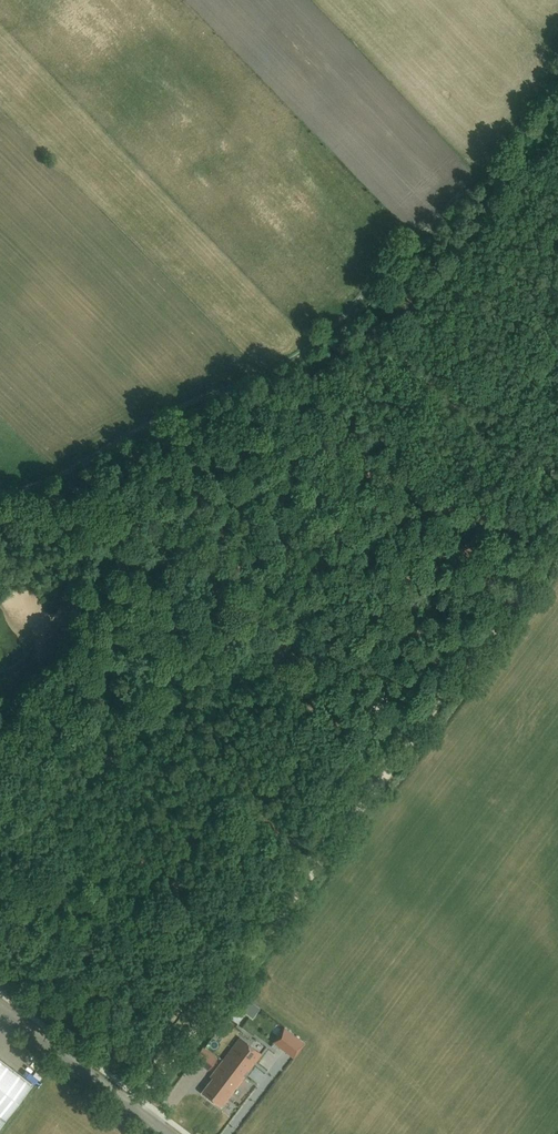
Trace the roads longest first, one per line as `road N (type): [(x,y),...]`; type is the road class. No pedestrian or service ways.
road 1 (track): [(0,494),(62,473),(307,350),(458,199),(557,82)]
road 2 (track): [(418,731),(142,1098)]
road 3 (track): [(62,473),(409,725)]
road 4 (track): [(557,547),(418,731)]
road 5 (tertiary): [(166,1133),(0,1008)]

